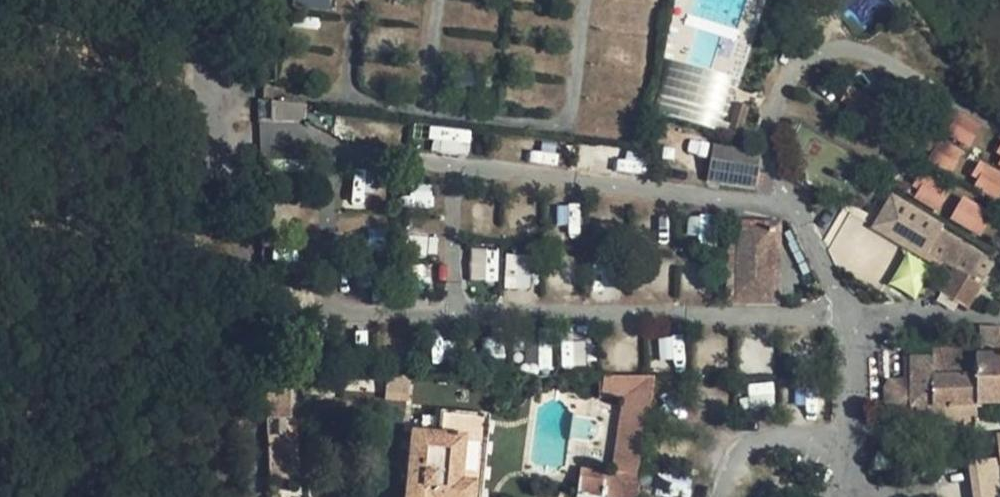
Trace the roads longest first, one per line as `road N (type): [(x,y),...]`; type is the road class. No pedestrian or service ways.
road 1 (track): [(214,496),(173,42),(181,0)]

